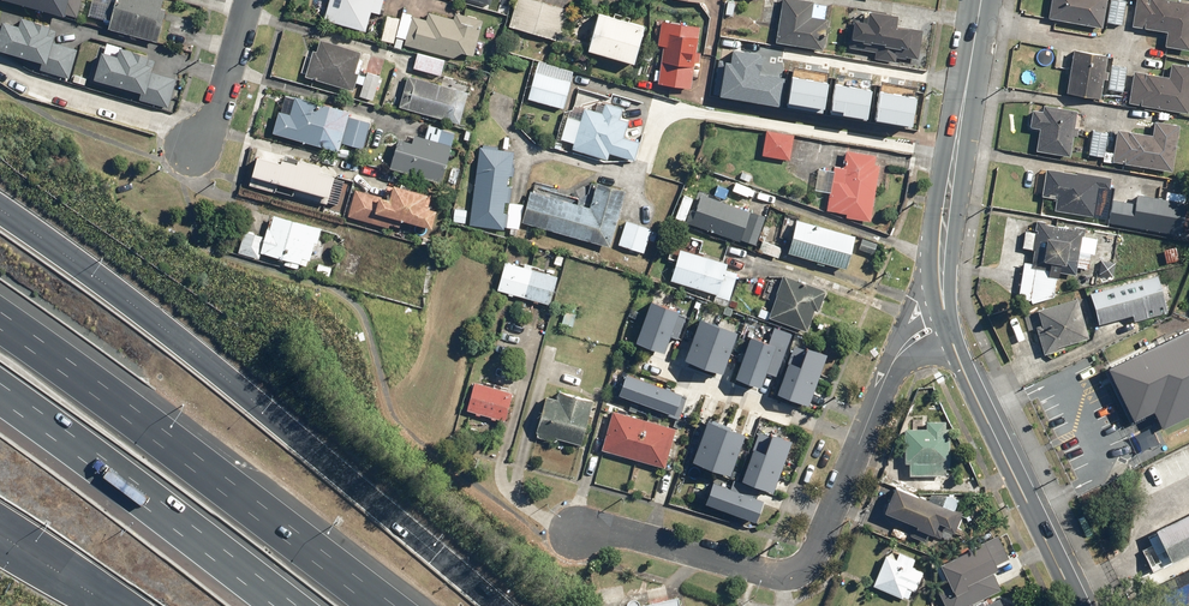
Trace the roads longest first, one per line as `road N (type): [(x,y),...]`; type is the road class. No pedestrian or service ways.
road 1 (motorway): [(0,209),(119,293),(501,605)]
road 2 (motorway): [(0,327),(376,605)]
road 3 (motorway): [(297,605),(0,385)]
road 4 (secondary): [(953,343),(1078,605)]
road 5 (residential): [(576,534),(610,530),(783,574),(803,567),(817,545)]
road 6 (residential): [(860,440),(644,363)]
road 7 (secondary): [(953,163),(981,0)]
road 8 (residential): [(194,145),(221,105),(250,0)]
road 9 (motorway): [(118,605),(0,532)]
road 10 (residential): [(888,357),(943,244)]

